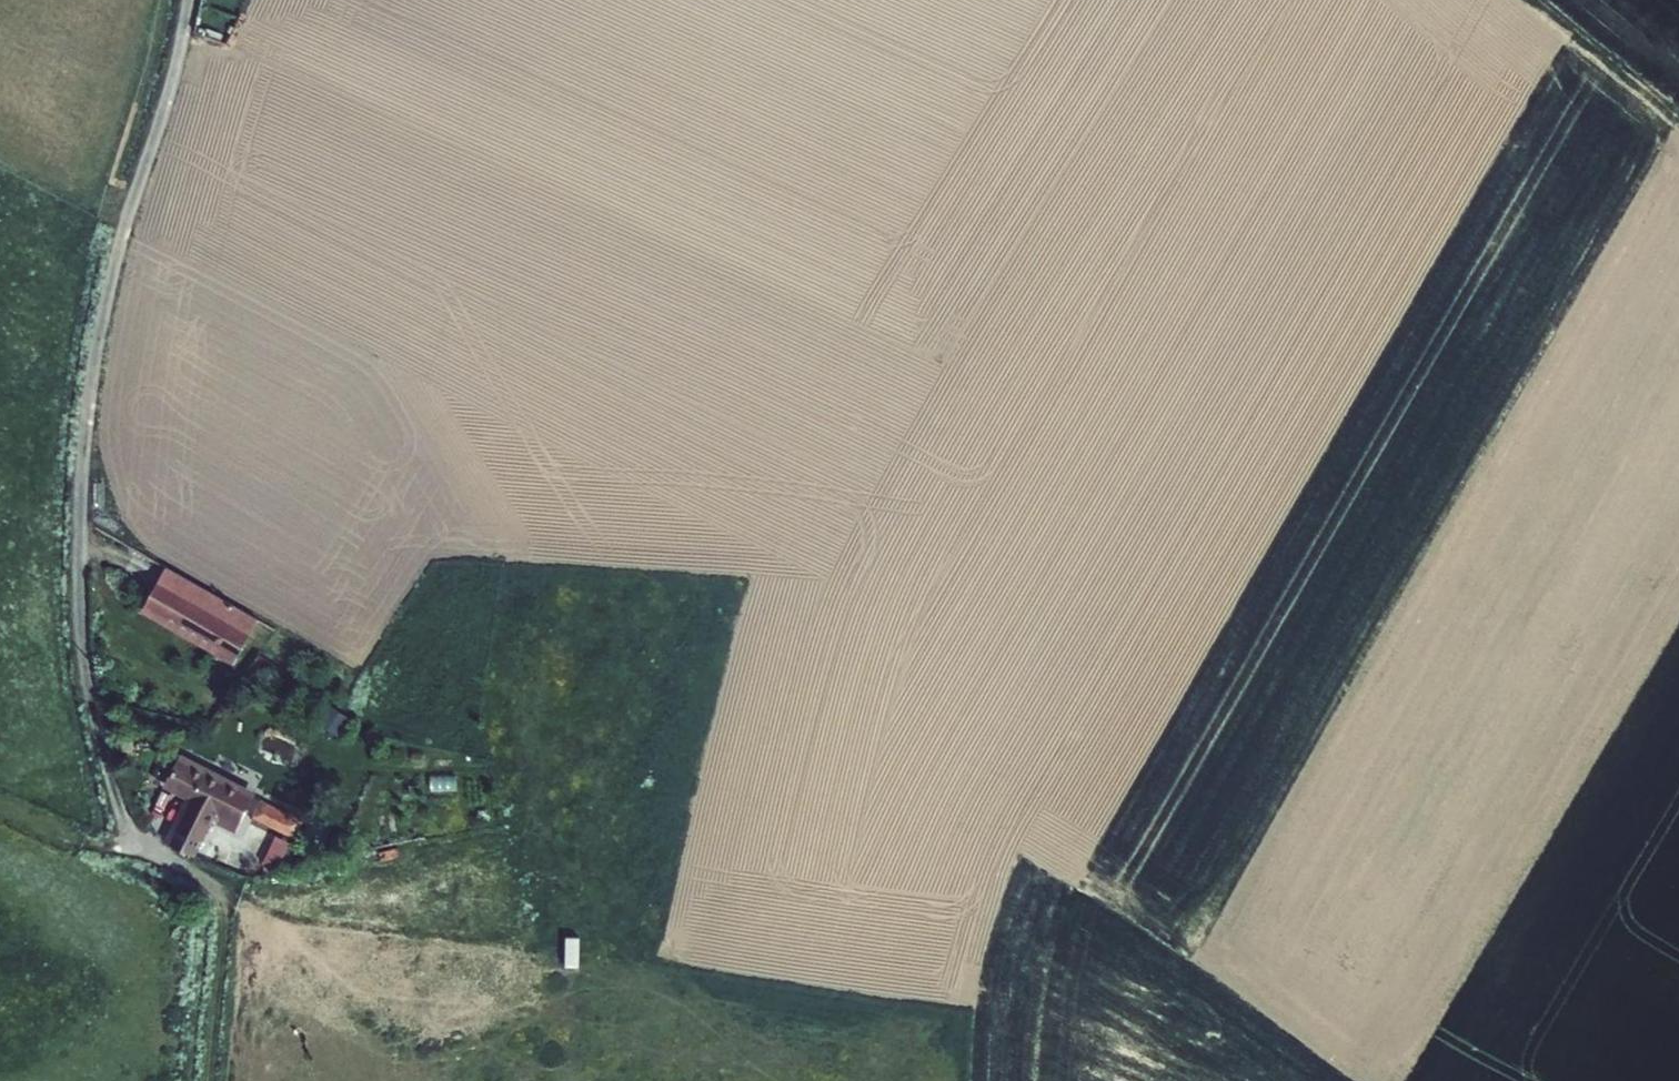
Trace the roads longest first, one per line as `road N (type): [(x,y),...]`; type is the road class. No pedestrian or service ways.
road 1 (track): [(188,0),(88,387),(86,544),(95,710),(135,825),(217,895),(211,1080)]
road 2 (track): [(1678,116),(1522,0)]

